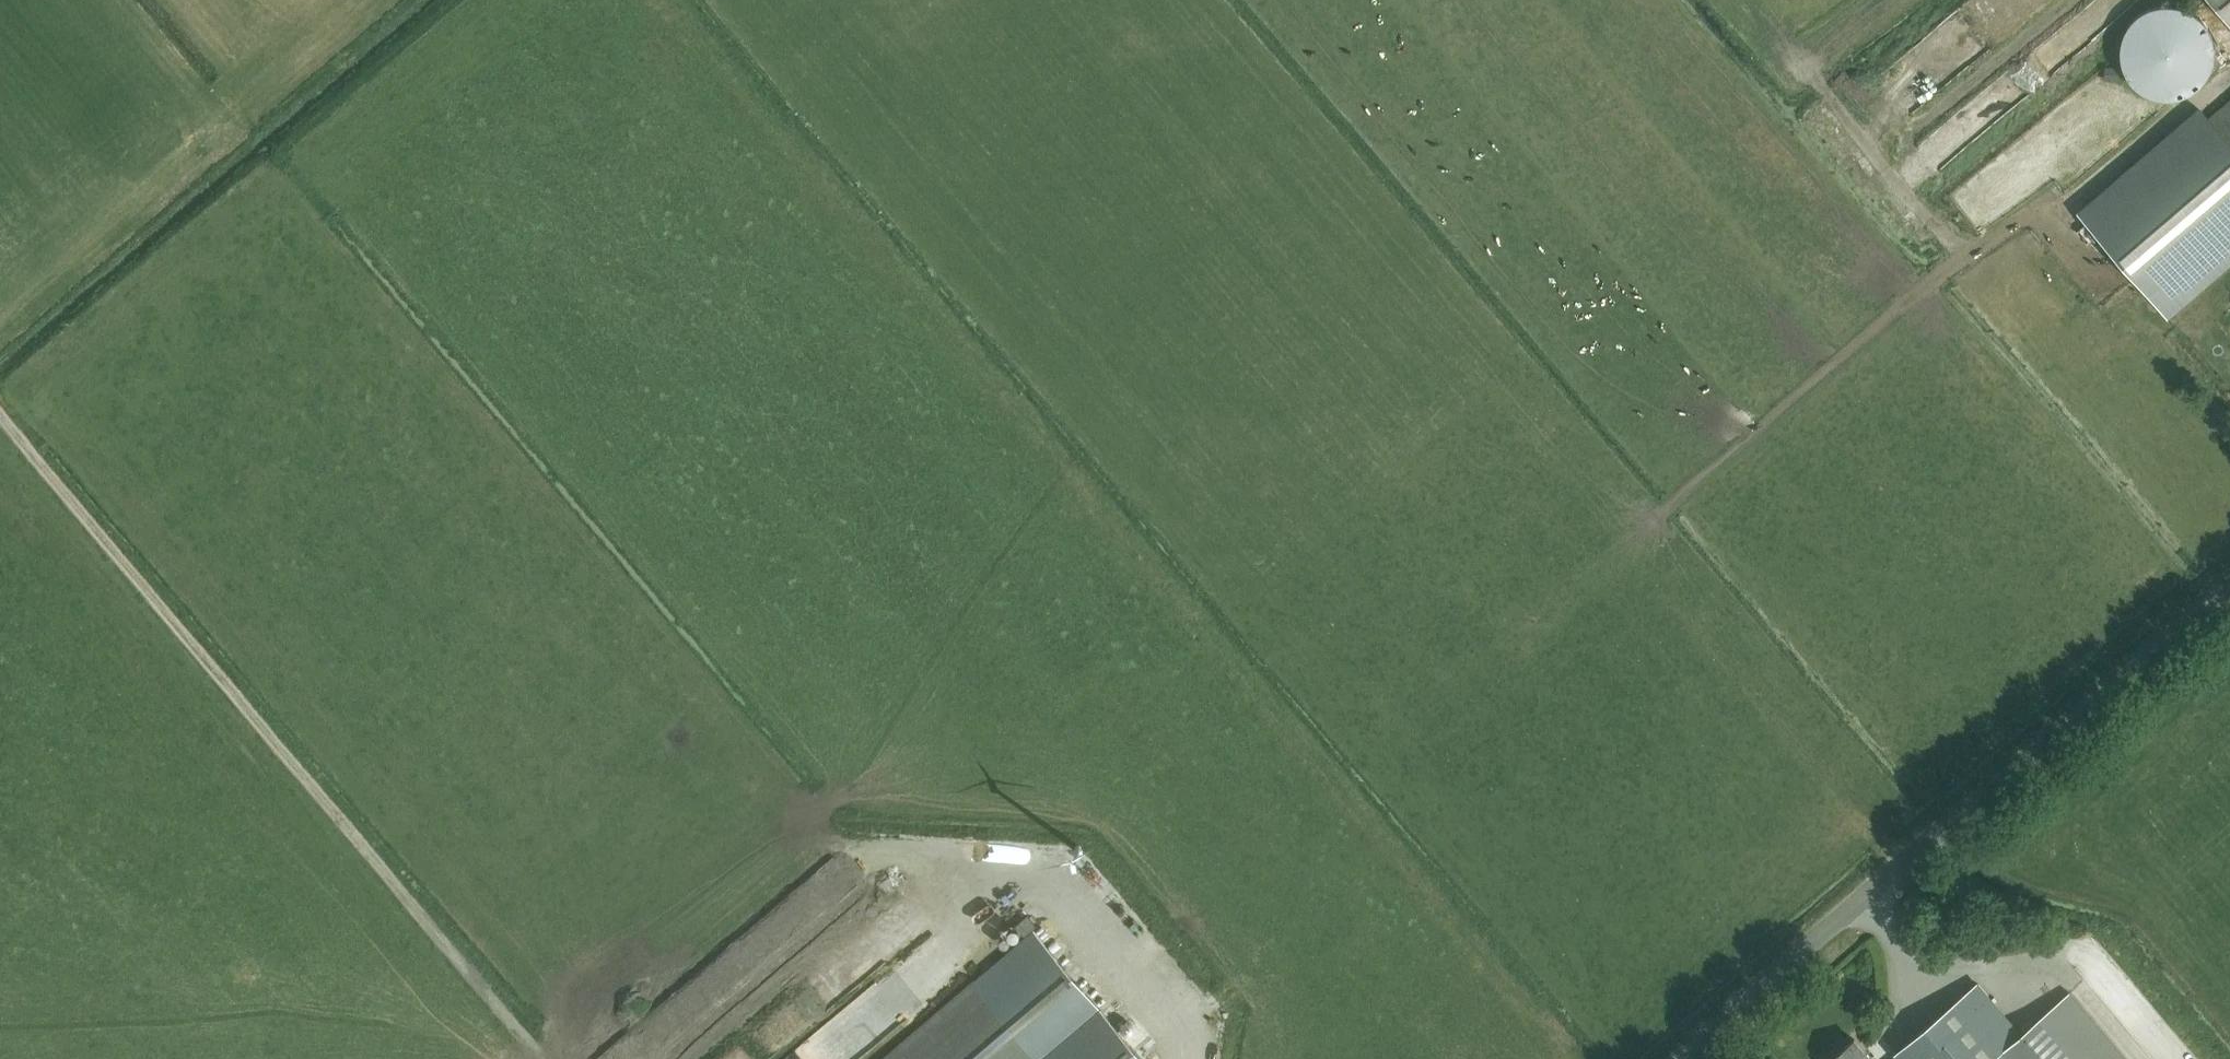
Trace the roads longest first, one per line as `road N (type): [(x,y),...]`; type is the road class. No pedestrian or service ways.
road 1 (tertiary): [(1690,1058),(2229,595)]

